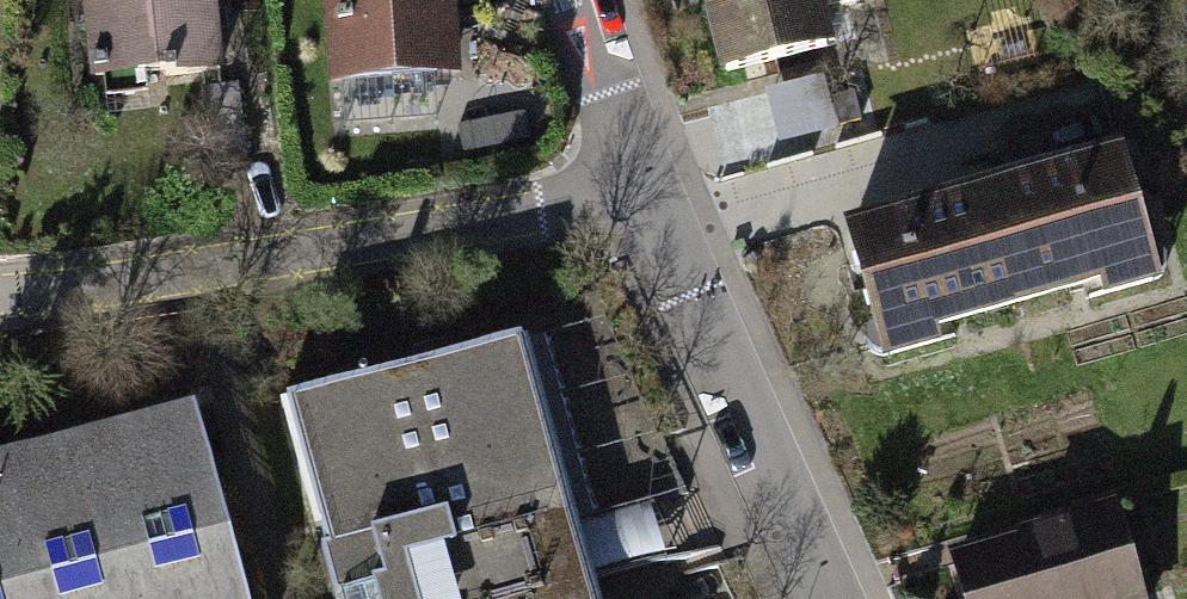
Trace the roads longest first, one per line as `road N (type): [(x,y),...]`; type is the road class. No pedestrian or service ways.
road 1 (residential): [(0,296),(46,298),(645,182)]
road 2 (residential): [(645,182),(827,598)]
road 3 (residential): [(585,0),(645,182)]

